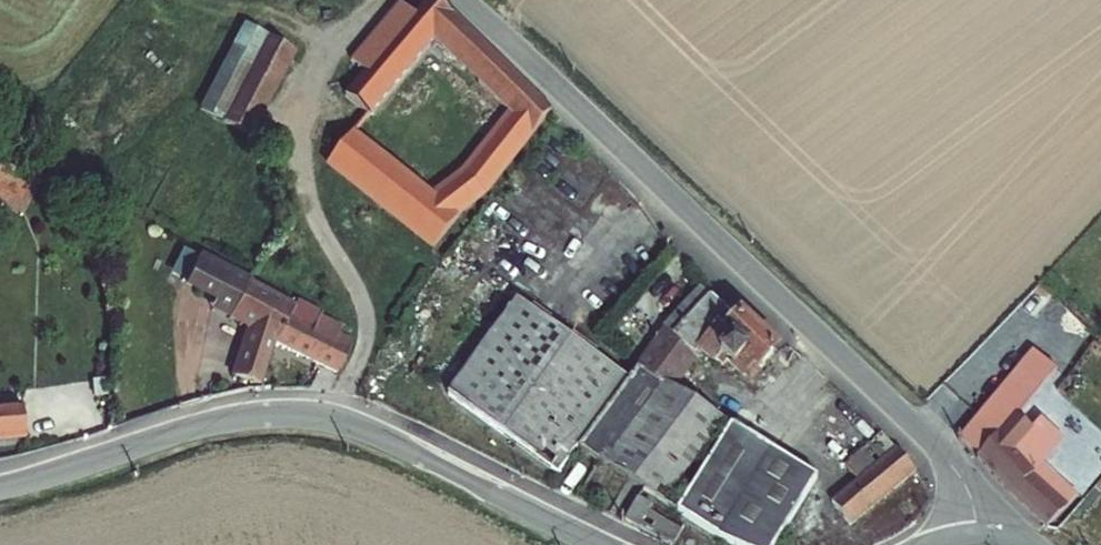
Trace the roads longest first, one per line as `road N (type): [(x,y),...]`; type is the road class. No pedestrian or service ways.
road 1 (unclassified): [(456,0),(838,355),(921,442),(1000,543)]
road 2 (tertiary): [(0,487),(221,423),(308,419),(389,441),(597,544)]

